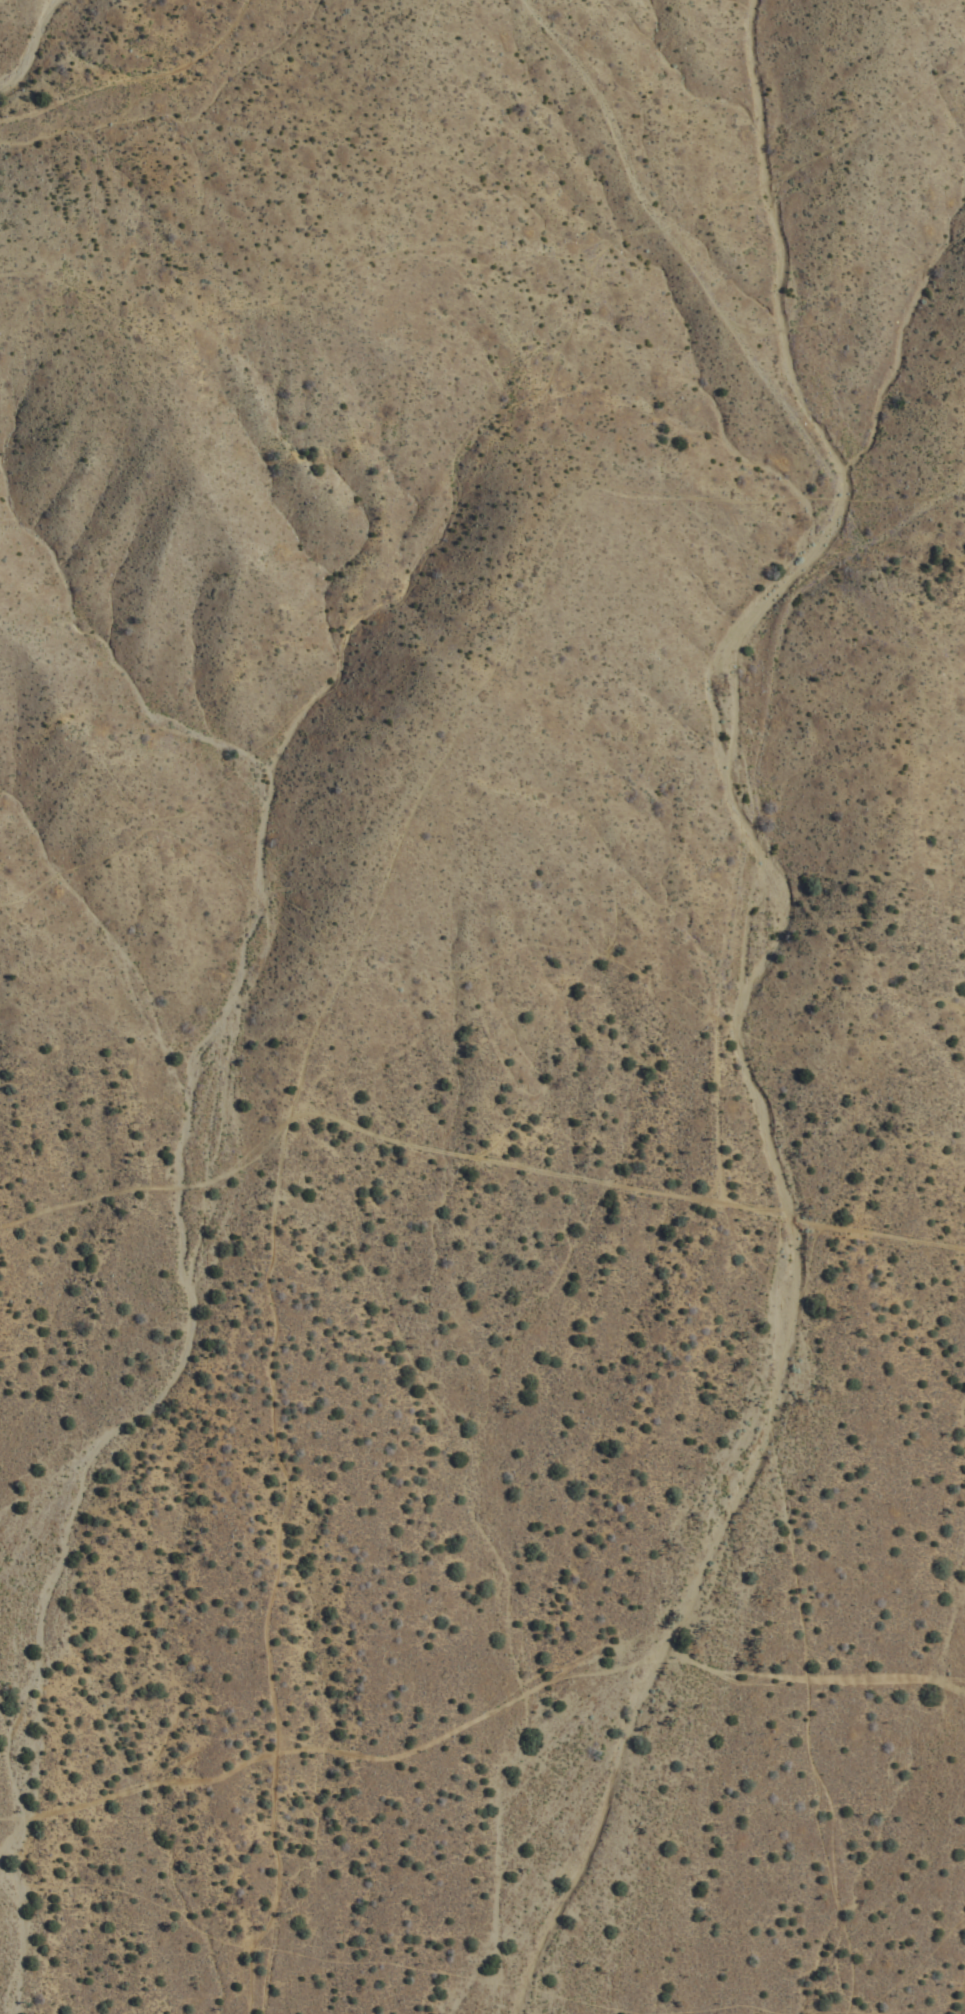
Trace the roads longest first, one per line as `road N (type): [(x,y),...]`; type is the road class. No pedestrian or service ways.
road 1 (track): [(964,1252),(407,1149),(306,1116),(286,1121)]
road 2 (track): [(719,1203),(714,1034)]

